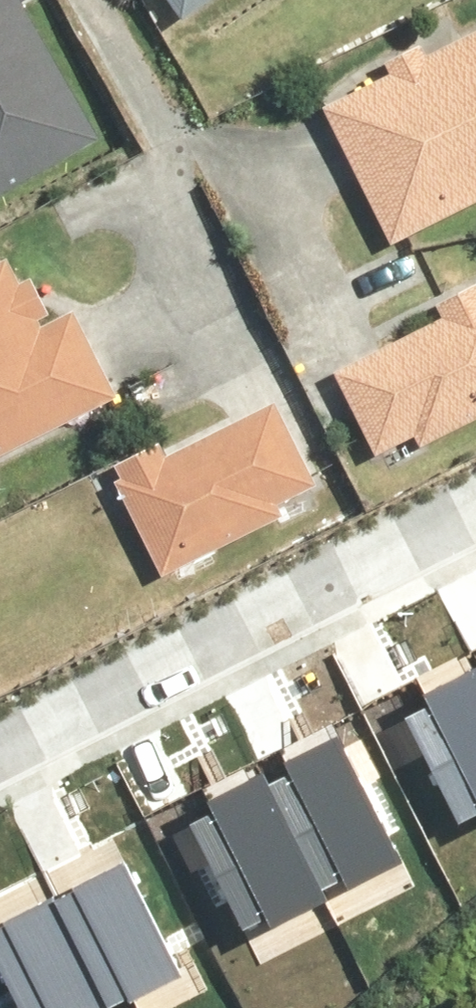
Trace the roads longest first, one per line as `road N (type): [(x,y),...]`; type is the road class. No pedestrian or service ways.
road 1 (residential): [(475,510),(0,764)]

